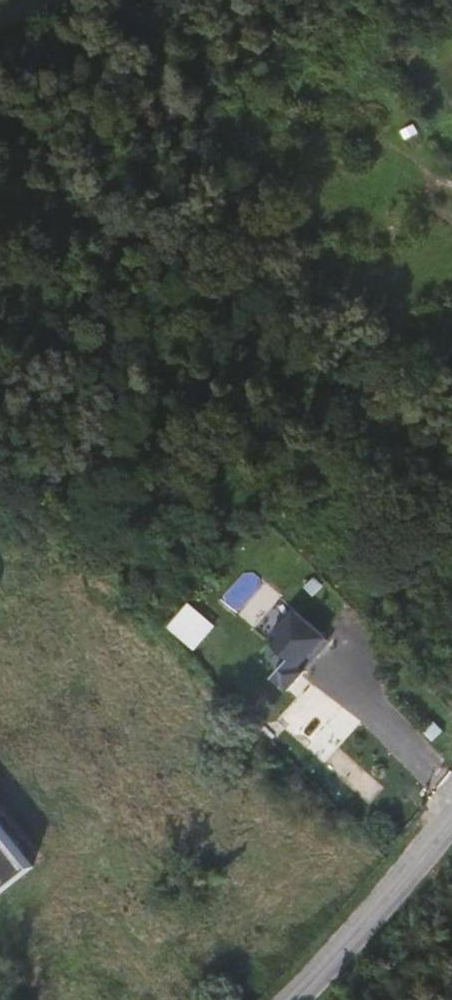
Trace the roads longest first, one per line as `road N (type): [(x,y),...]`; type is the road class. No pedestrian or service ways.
road 1 (tertiary): [(451,825),(296,999)]

